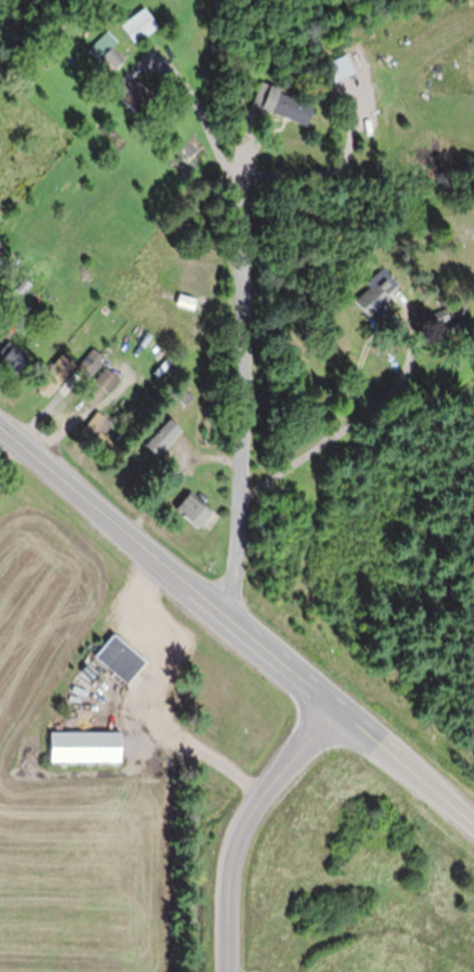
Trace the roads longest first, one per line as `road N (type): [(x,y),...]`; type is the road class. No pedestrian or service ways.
road 1 (residential): [(229,619),(243,405),(235,210),(174,70)]
road 2 (tertiary): [(225,971),(227,873),(237,835),(262,792),(335,706)]
road 3 (secondary): [(229,619),(0,430)]
road 4 (secondary): [(473,820),(335,706)]
road 5 (secondary): [(335,706),(229,619)]

